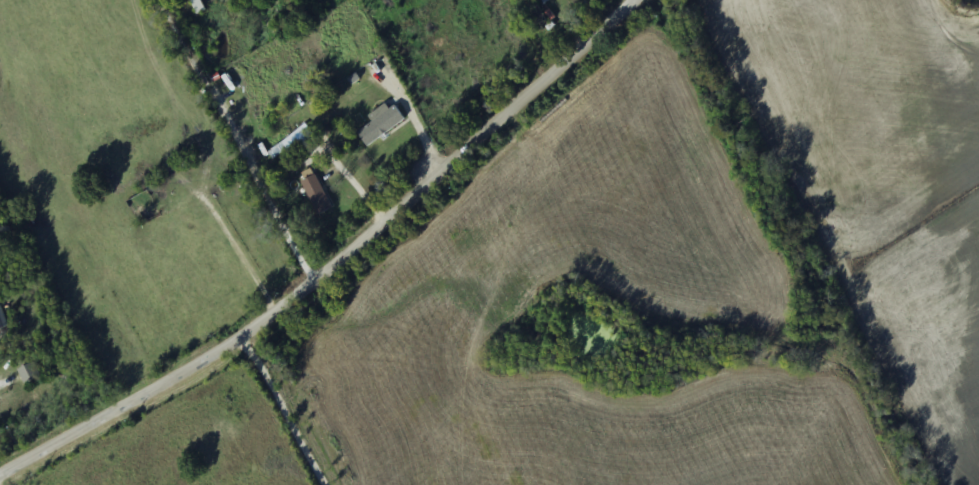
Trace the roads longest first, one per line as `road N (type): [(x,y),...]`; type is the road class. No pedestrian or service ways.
road 1 (residential): [(0,476),(238,344),(468,149),(626,0)]

